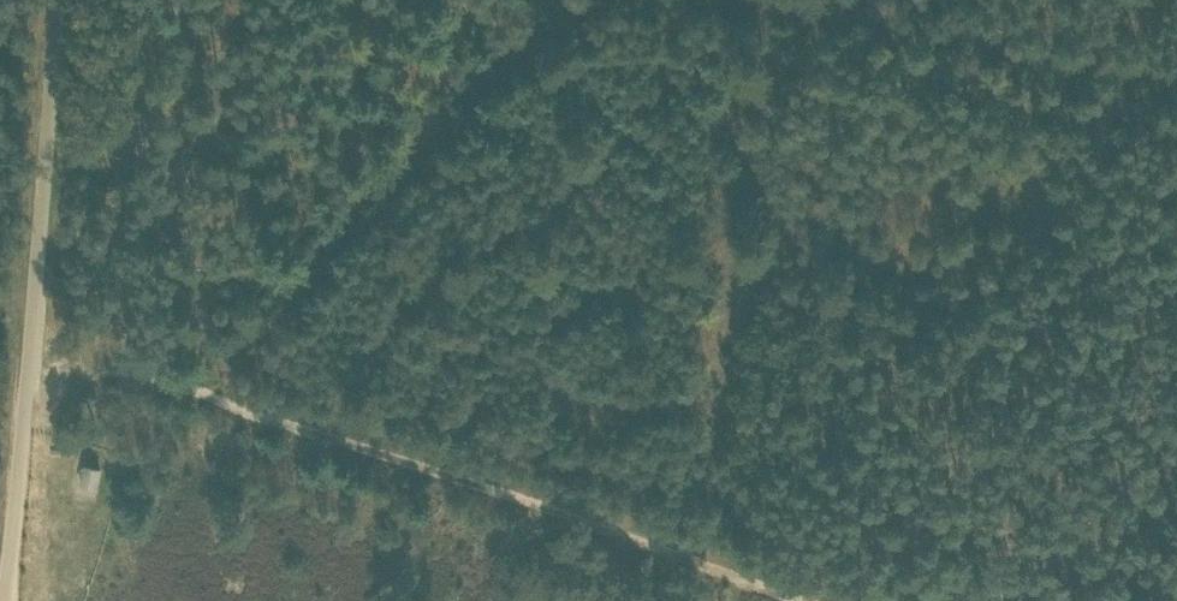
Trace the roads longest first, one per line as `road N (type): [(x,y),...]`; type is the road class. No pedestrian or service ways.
road 1 (track): [(1176,71),(744,0)]

